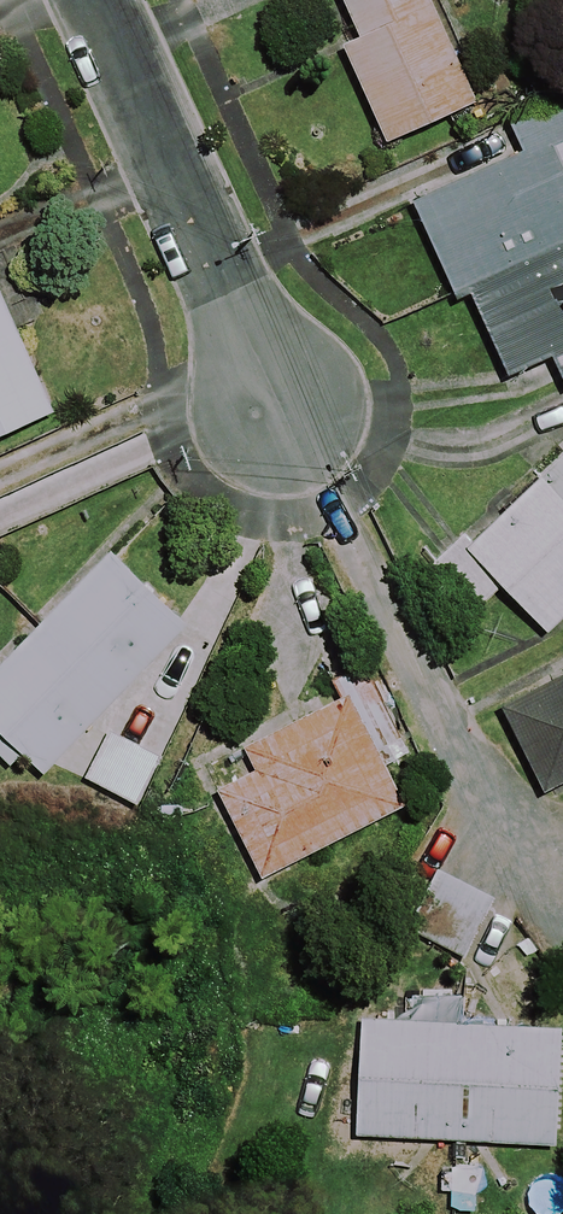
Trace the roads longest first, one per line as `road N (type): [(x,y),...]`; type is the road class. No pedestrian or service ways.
road 1 (residential): [(95,0),(277,421)]

